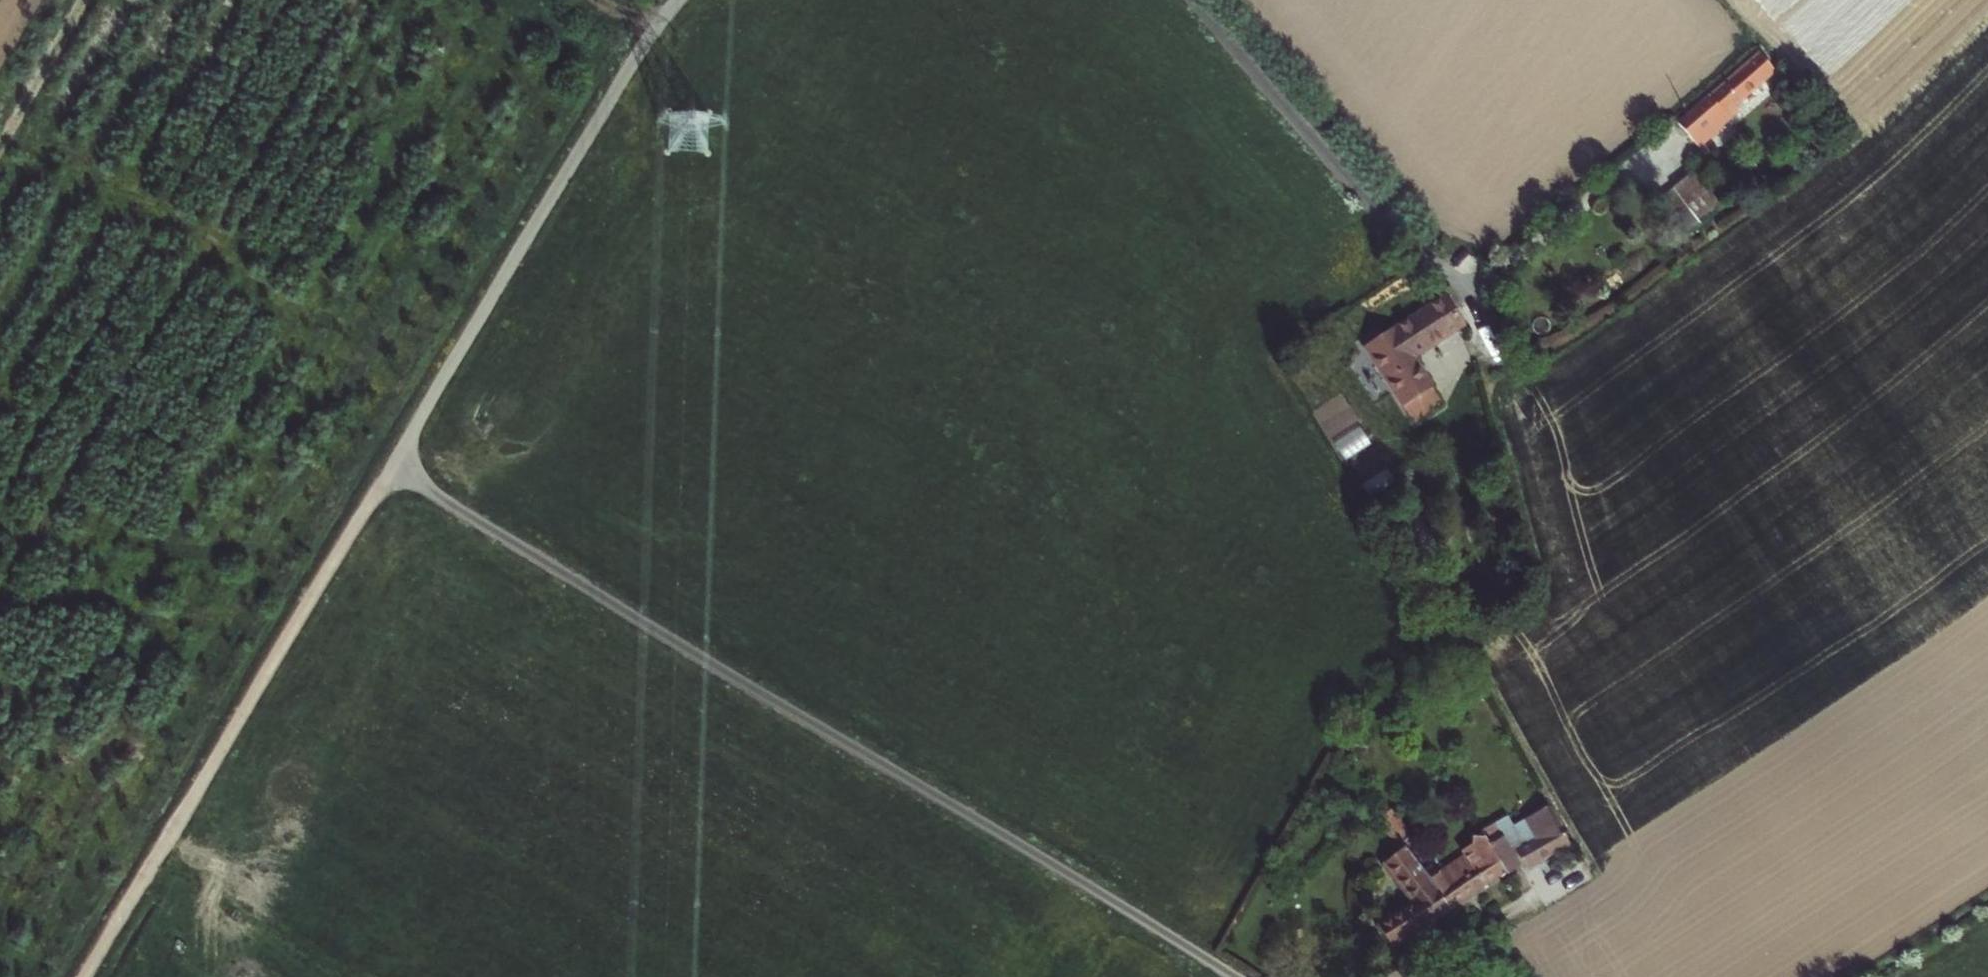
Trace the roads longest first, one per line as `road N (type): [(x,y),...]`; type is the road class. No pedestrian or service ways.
road 1 (unclassified): [(389,473),(1033,853),(1224,976)]
road 2 (track): [(87,976),(389,473)]
road 3 (unclassified): [(389,473),(672,0)]
road 4 (unclassified): [(1194,0),(1466,299)]
road 5 (unclassified): [(1402,976),(1590,870)]

